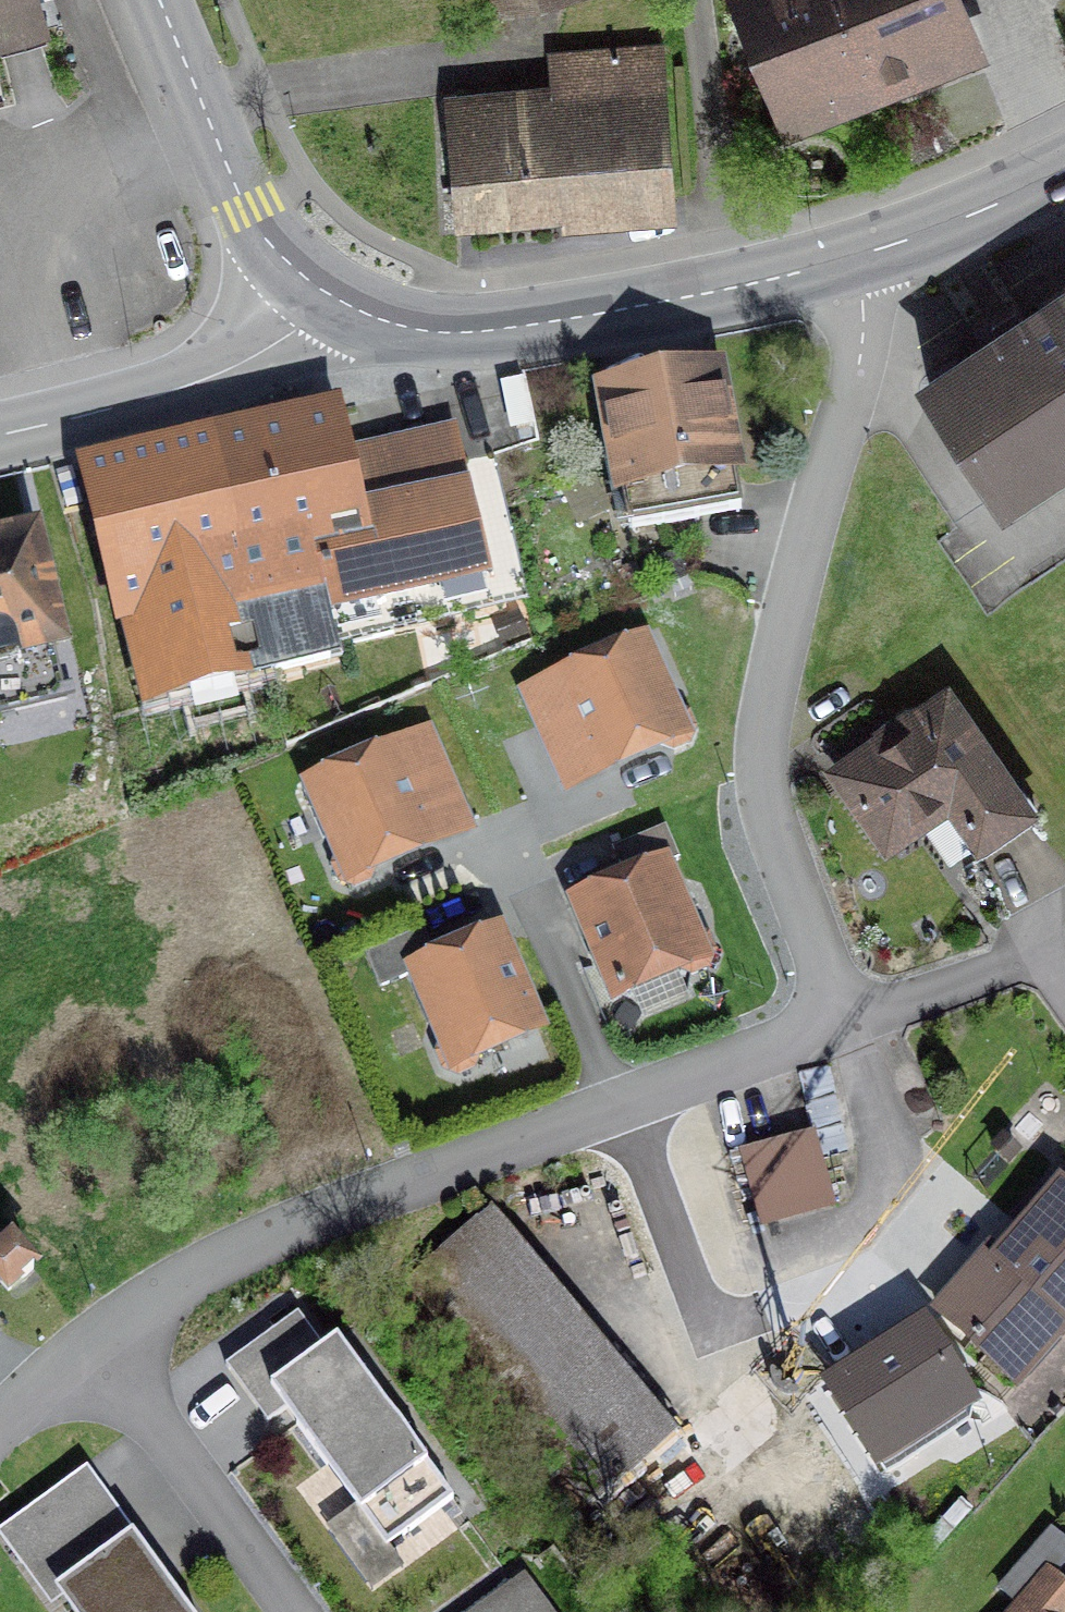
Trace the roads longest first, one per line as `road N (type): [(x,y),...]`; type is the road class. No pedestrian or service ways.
road 1 (residential): [(844,1026),(323,1215),(191,1282),(93,1345),(0,1424)]
road 2 (residential): [(847,258),(864,307),(857,373),(760,725),(758,792),(844,1026)]
road 3 (secondary): [(327,295),(395,324),(465,336),(739,288),(847,258)]
road 4 (tertiary): [(0,429),(148,400),(221,373),(295,328),(327,295)]
road 5 (secondary): [(159,0),(244,206),(282,261),(327,295)]
road 6 (residential): [(844,1026),(1036,952),(1064,933)]
road 7 (secondary): [(847,258),(1064,168)]

